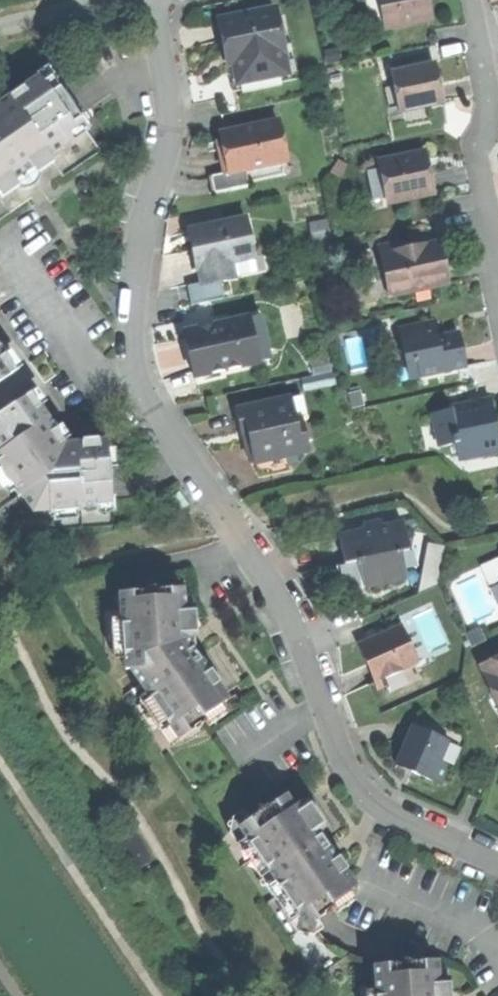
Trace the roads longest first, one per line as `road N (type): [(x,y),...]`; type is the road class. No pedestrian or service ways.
road 1 (residential): [(497,864),(384,811),(362,792),(346,768),(291,618),(143,395),(131,356),(131,302),(137,247),(173,116),(151,0)]
road 2 (track): [(161,995),(0,760)]
road 3 (residential): [(474,0),(491,93),(479,151),(497,255)]

